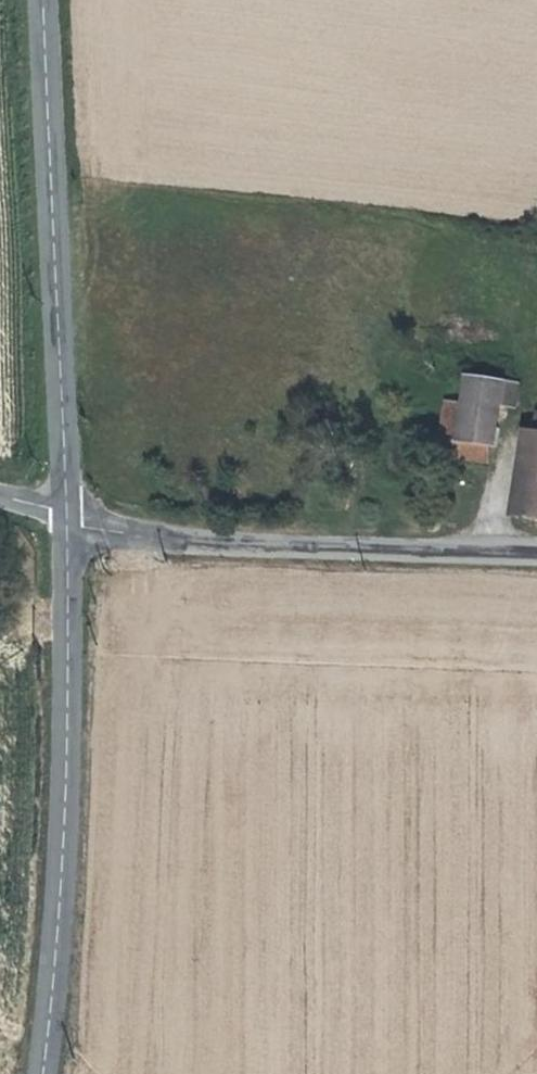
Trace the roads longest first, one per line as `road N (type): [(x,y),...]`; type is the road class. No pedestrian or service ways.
road 1 (secondary): [(41,1073),(69,763),(64,519)]
road 2 (secondary): [(64,519),(42,0)]
road 3 (tertiary): [(536,549),(64,519)]

